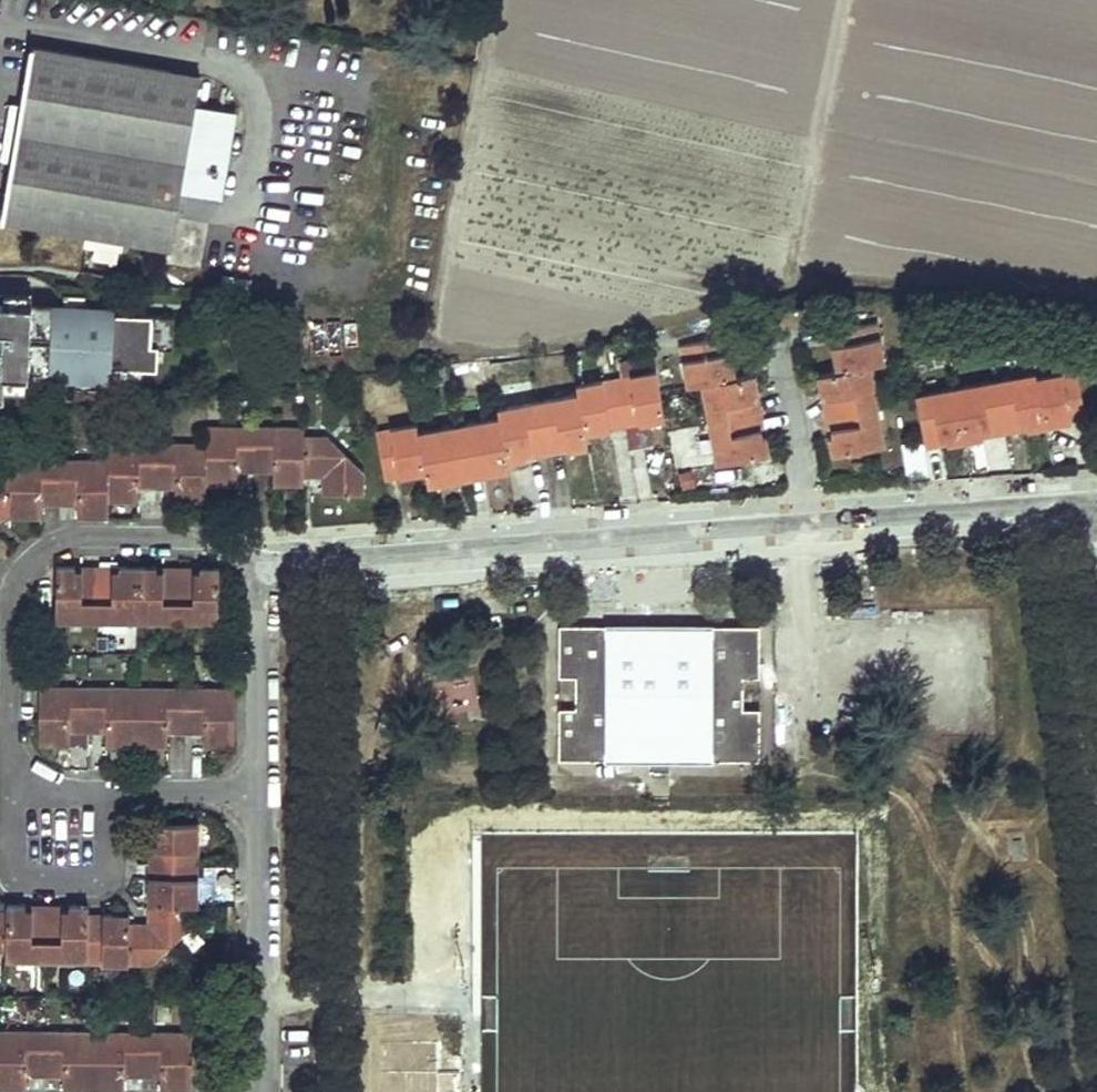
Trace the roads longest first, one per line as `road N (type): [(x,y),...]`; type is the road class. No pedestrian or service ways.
road 1 (residential): [(1095,526),(1056,496),(302,558),(264,569)]
road 2 (residential): [(264,569),(205,538),(69,536),(30,560),(14,595),(7,739),(12,774),(31,788),(265,794)]
road 3 (residential): [(265,794),(264,1091)]
road 4 (residential): [(264,569),(265,794)]

